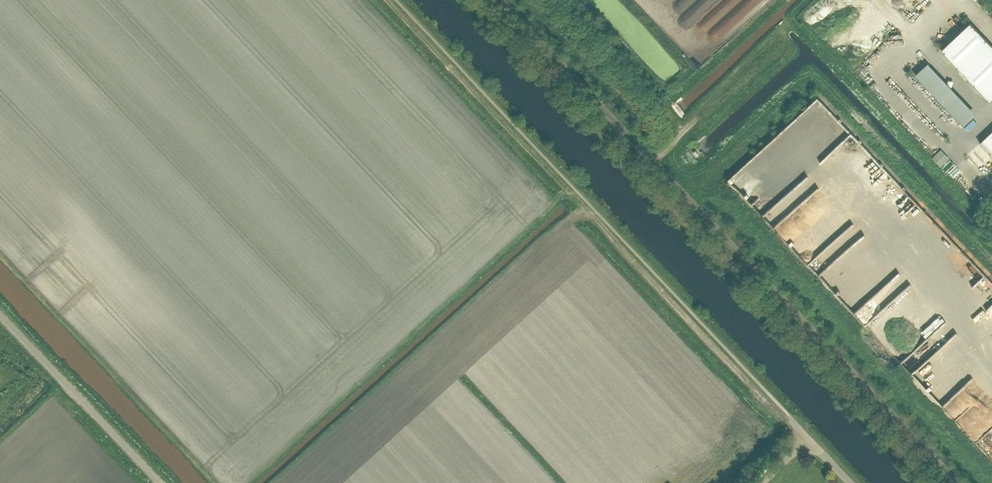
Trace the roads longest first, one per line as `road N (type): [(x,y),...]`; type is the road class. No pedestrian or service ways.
road 1 (unclassified): [(956,482),(498,0)]
road 2 (track): [(792,423),(388,0)]
road 3 (unclassified): [(160,482),(0,314)]

